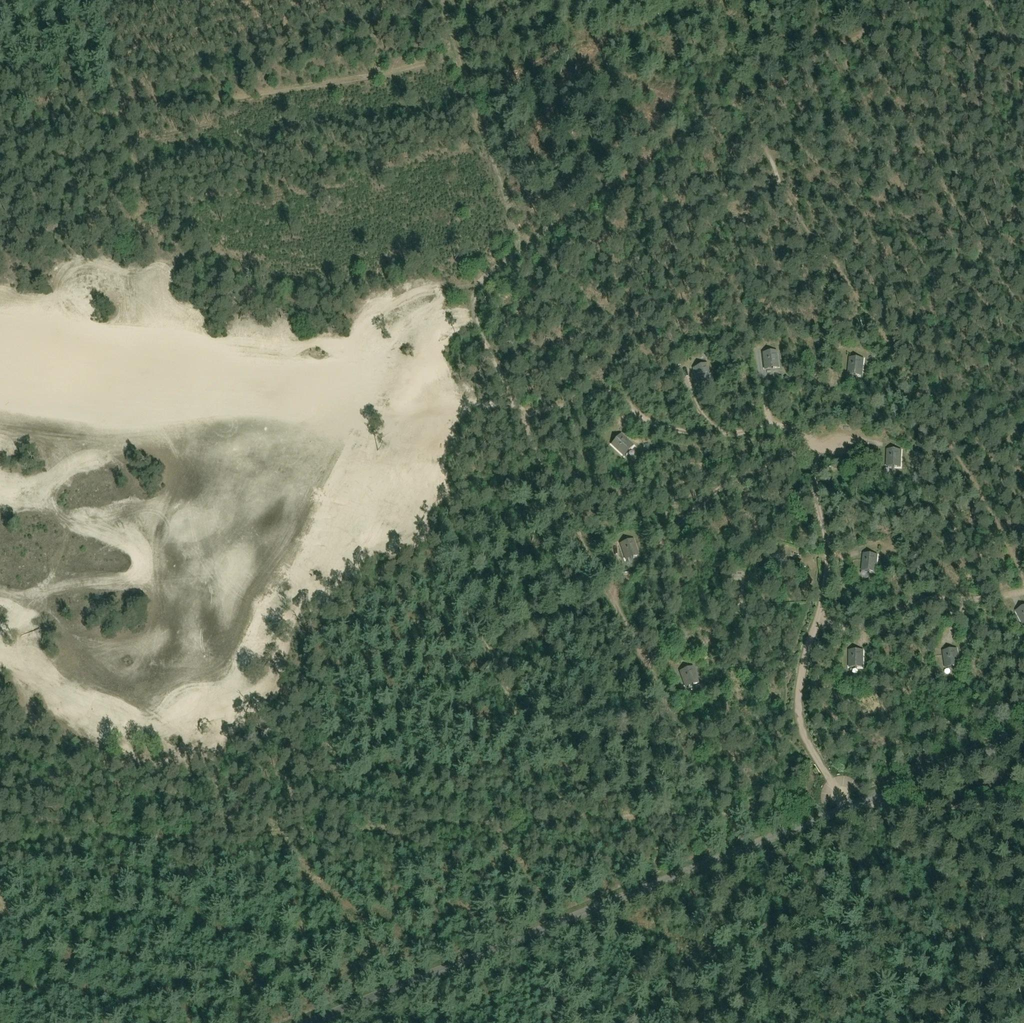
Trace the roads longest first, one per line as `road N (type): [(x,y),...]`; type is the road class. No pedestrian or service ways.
road 1 (track): [(610,599),(500,378),(472,285),(732,107),(848,44),(908,0)]
road 2 (unclassified): [(306,1022),(1023,737)]
road 3 (track): [(0,850),(730,817)]
road 4 (track): [(453,40),(304,95),(0,141)]
road 5 (track): [(521,251),(440,0)]
road 6 (track): [(610,599),(700,781),(730,817)]
road 7 (track): [(1023,802),(860,802)]

